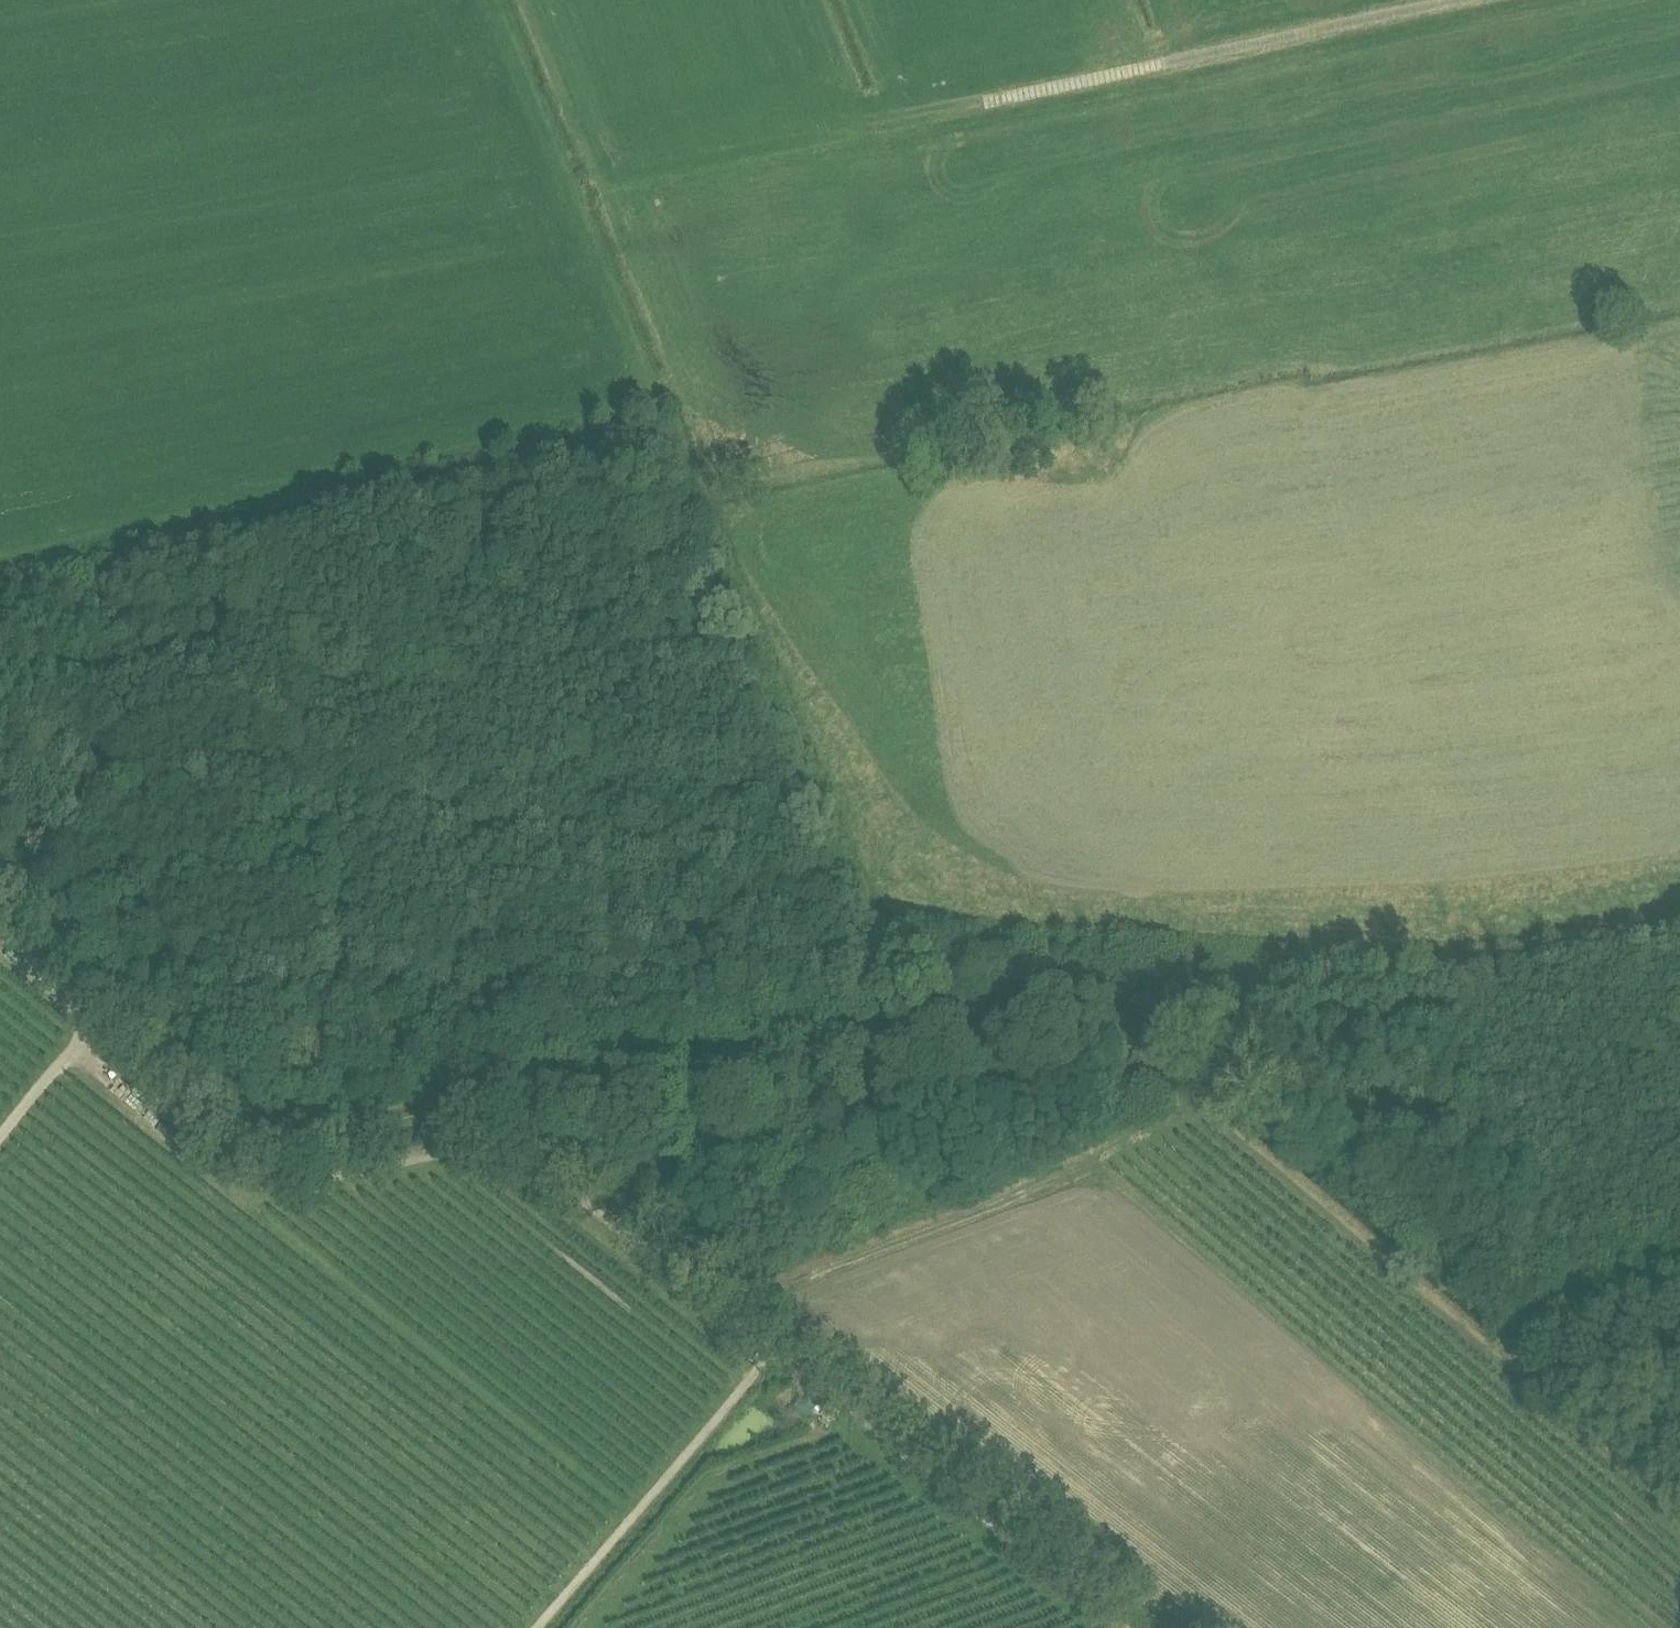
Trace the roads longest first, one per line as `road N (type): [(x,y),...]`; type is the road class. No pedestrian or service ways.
road 1 (track): [(92,1025),(242,1177),(280,1183),(475,1147),(506,1154),(545,1173),(773,1350)]
road 2 (track): [(1491,1349),(1112,1016),(1092,984)]
road 3 (track): [(773,1350),(1127,1627)]
road 4 (track): [(773,1350),(536,1627)]
road 5 (track): [(585,1627),(710,1478),(858,1419)]
road 6 (track): [(1491,1349),(1652,1481),(1679,1516)]
road 7 (track): [(92,1025),(0,1139)]
road 8 (track): [(0,931),(92,1025)]

